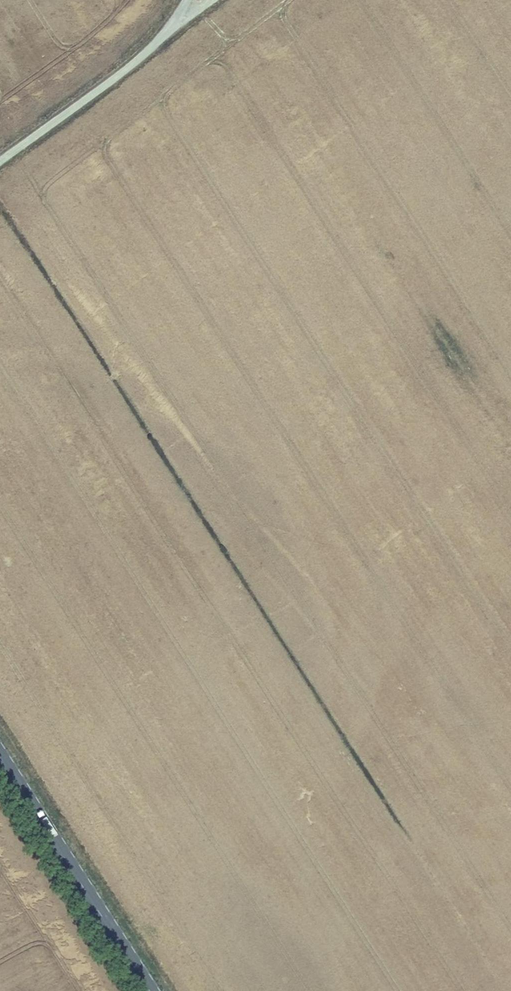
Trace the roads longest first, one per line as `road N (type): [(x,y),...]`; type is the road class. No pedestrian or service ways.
road 1 (secondary): [(154,990),(0,746)]
road 2 (unclassified): [(0,160),(143,55),(187,0)]

